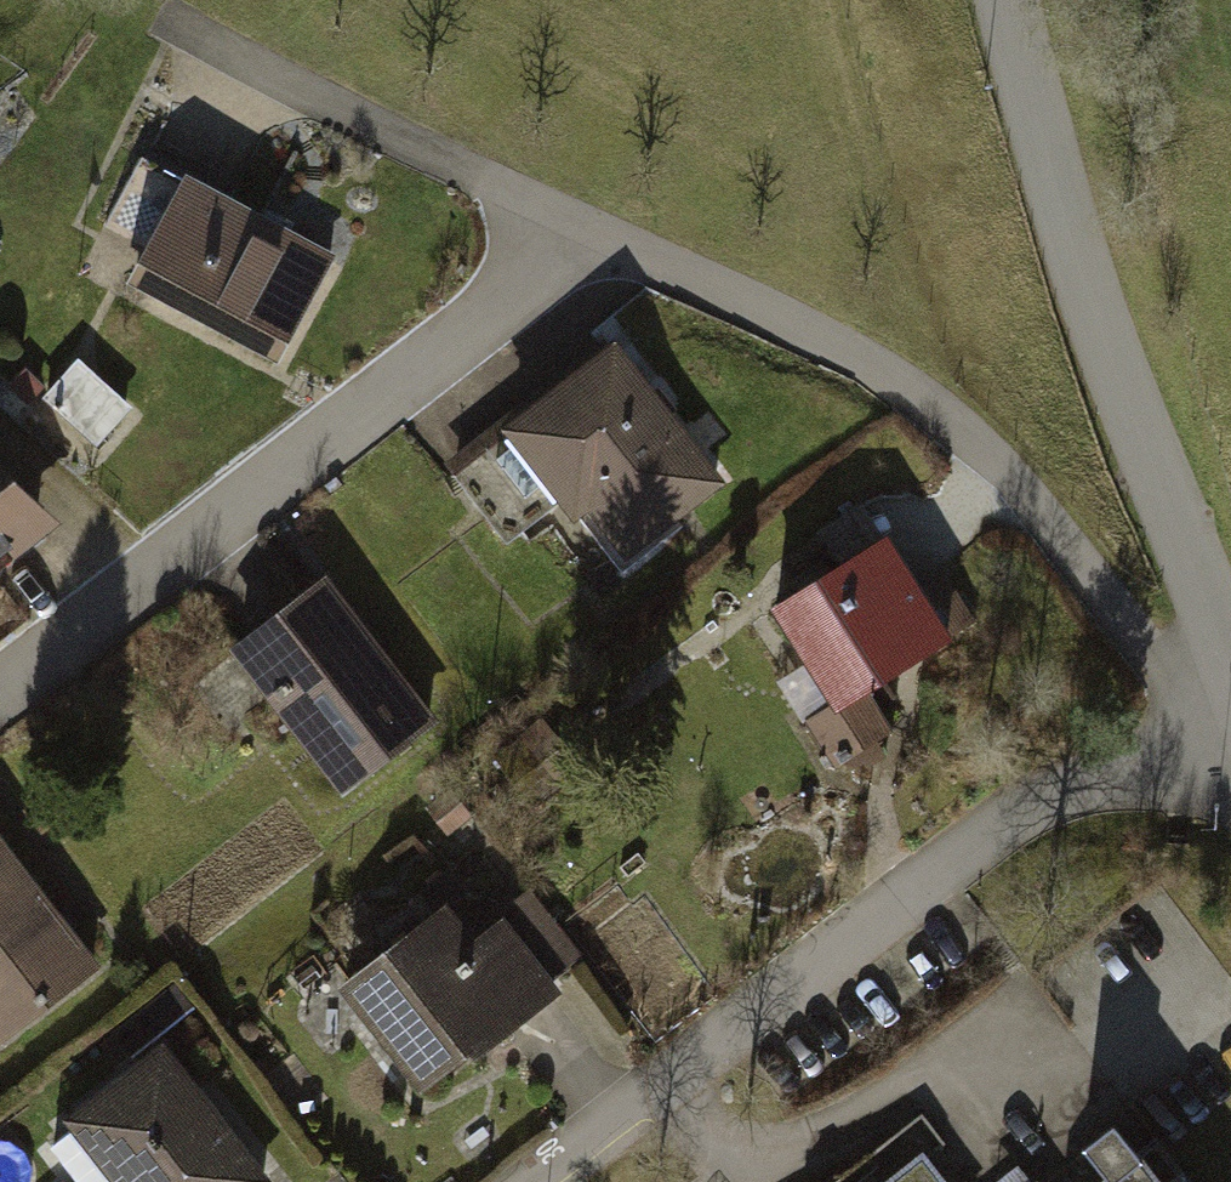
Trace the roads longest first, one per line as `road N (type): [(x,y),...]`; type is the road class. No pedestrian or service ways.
road 1 (residential): [(525,1181),(1012,818),(1155,747),(1230,740)]
road 2 (residential): [(589,230),(778,317),(944,413),(1025,491),(1144,641),(1230,719)]
road 3 (residential): [(0,688),(589,230)]
road 4 (unclassified): [(1230,680),(1078,255),(1006,0)]
road 5 (residential): [(157,10),(589,230)]

